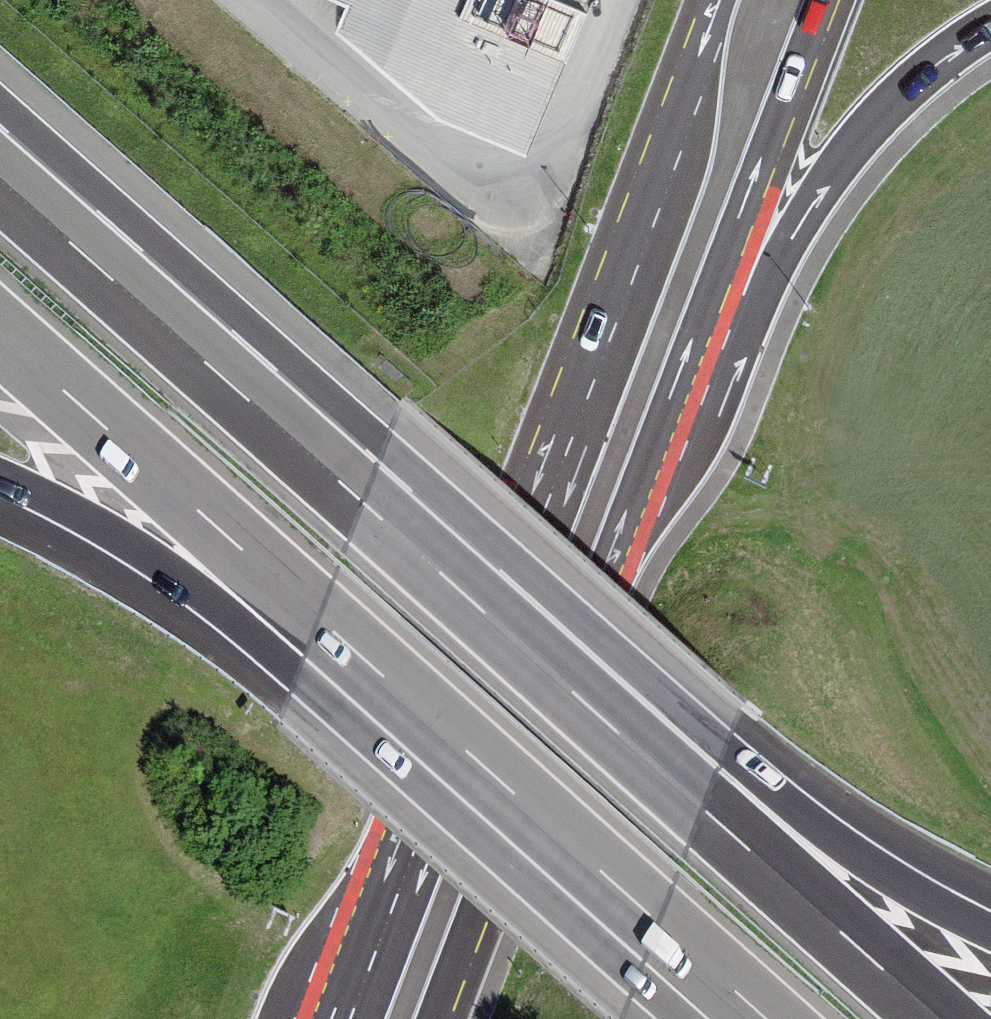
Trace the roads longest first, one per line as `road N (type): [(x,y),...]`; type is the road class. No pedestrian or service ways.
road 1 (motorway): [(0,337),(317,620),(741,1018)]
road 2 (primary): [(720,0),(593,383),(383,935)]
road 3 (motorway): [(0,486),(84,527),(297,674),(678,1018)]
road 4 (motorway): [(940,1018),(363,501)]
road 5 (motorway): [(990,926),(721,765),(363,501)]
road 6 (primary): [(434,1018),(660,437)]
road 7 (motorway): [(660,437),(736,349),(802,217),(867,124),(944,57),(990,29)]
road 8 (motorway): [(363,501),(0,177)]
road 9 (primary): [(660,437),(825,0)]
road 10 (motorway): [(383,935),(282,1018)]

